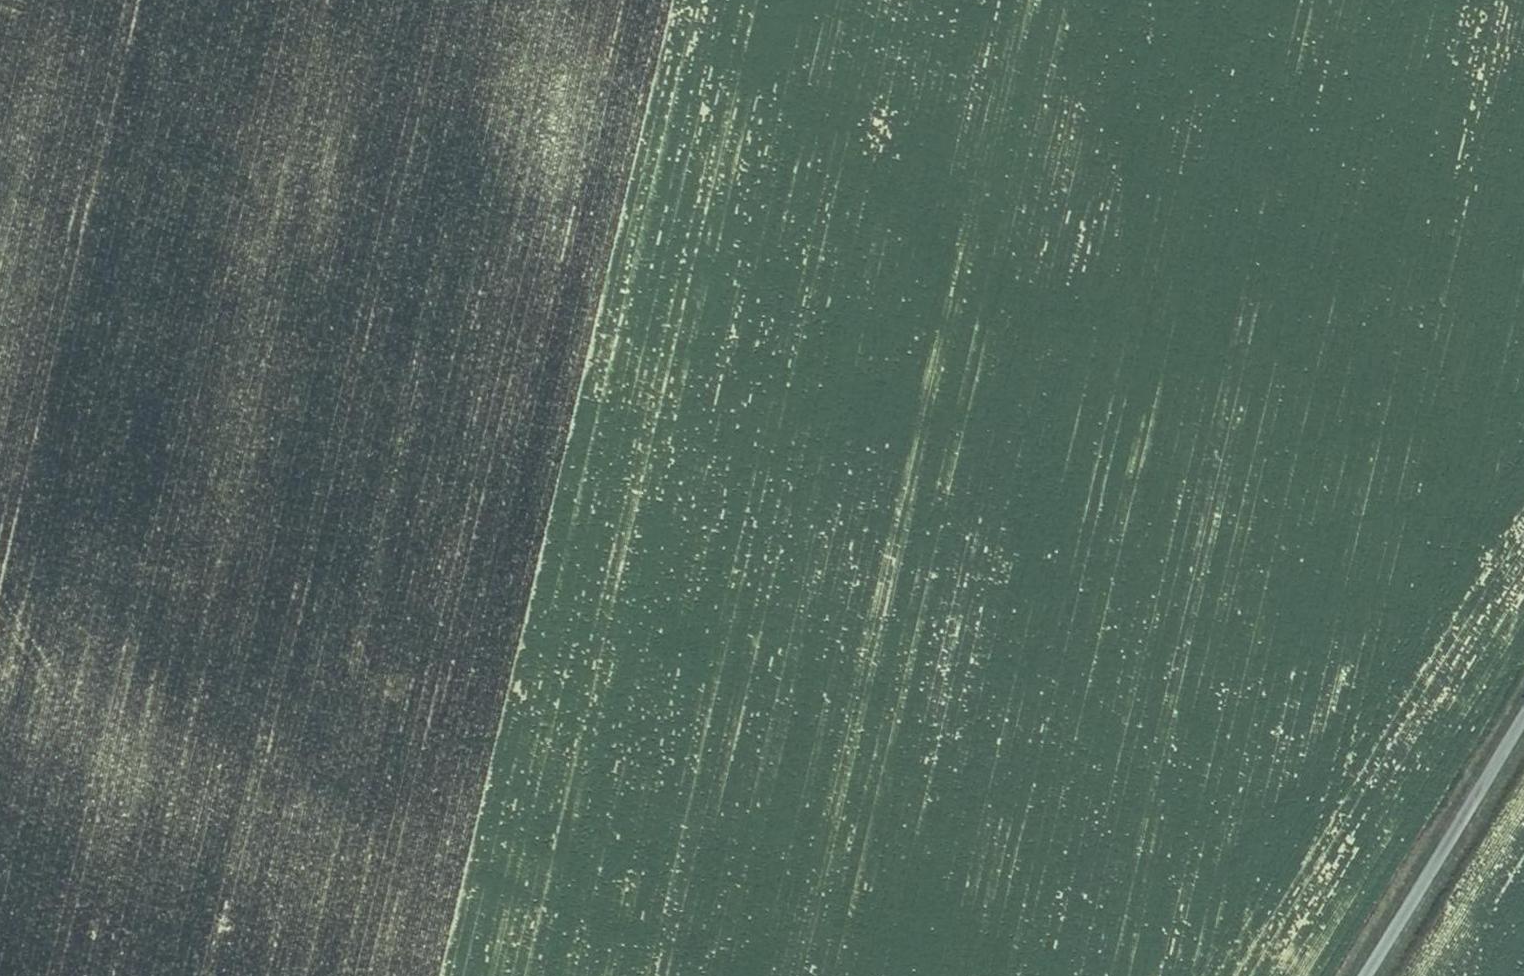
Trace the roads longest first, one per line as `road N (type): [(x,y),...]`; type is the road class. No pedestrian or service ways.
road 1 (unclassified): [(1363,975),(1523,717)]

